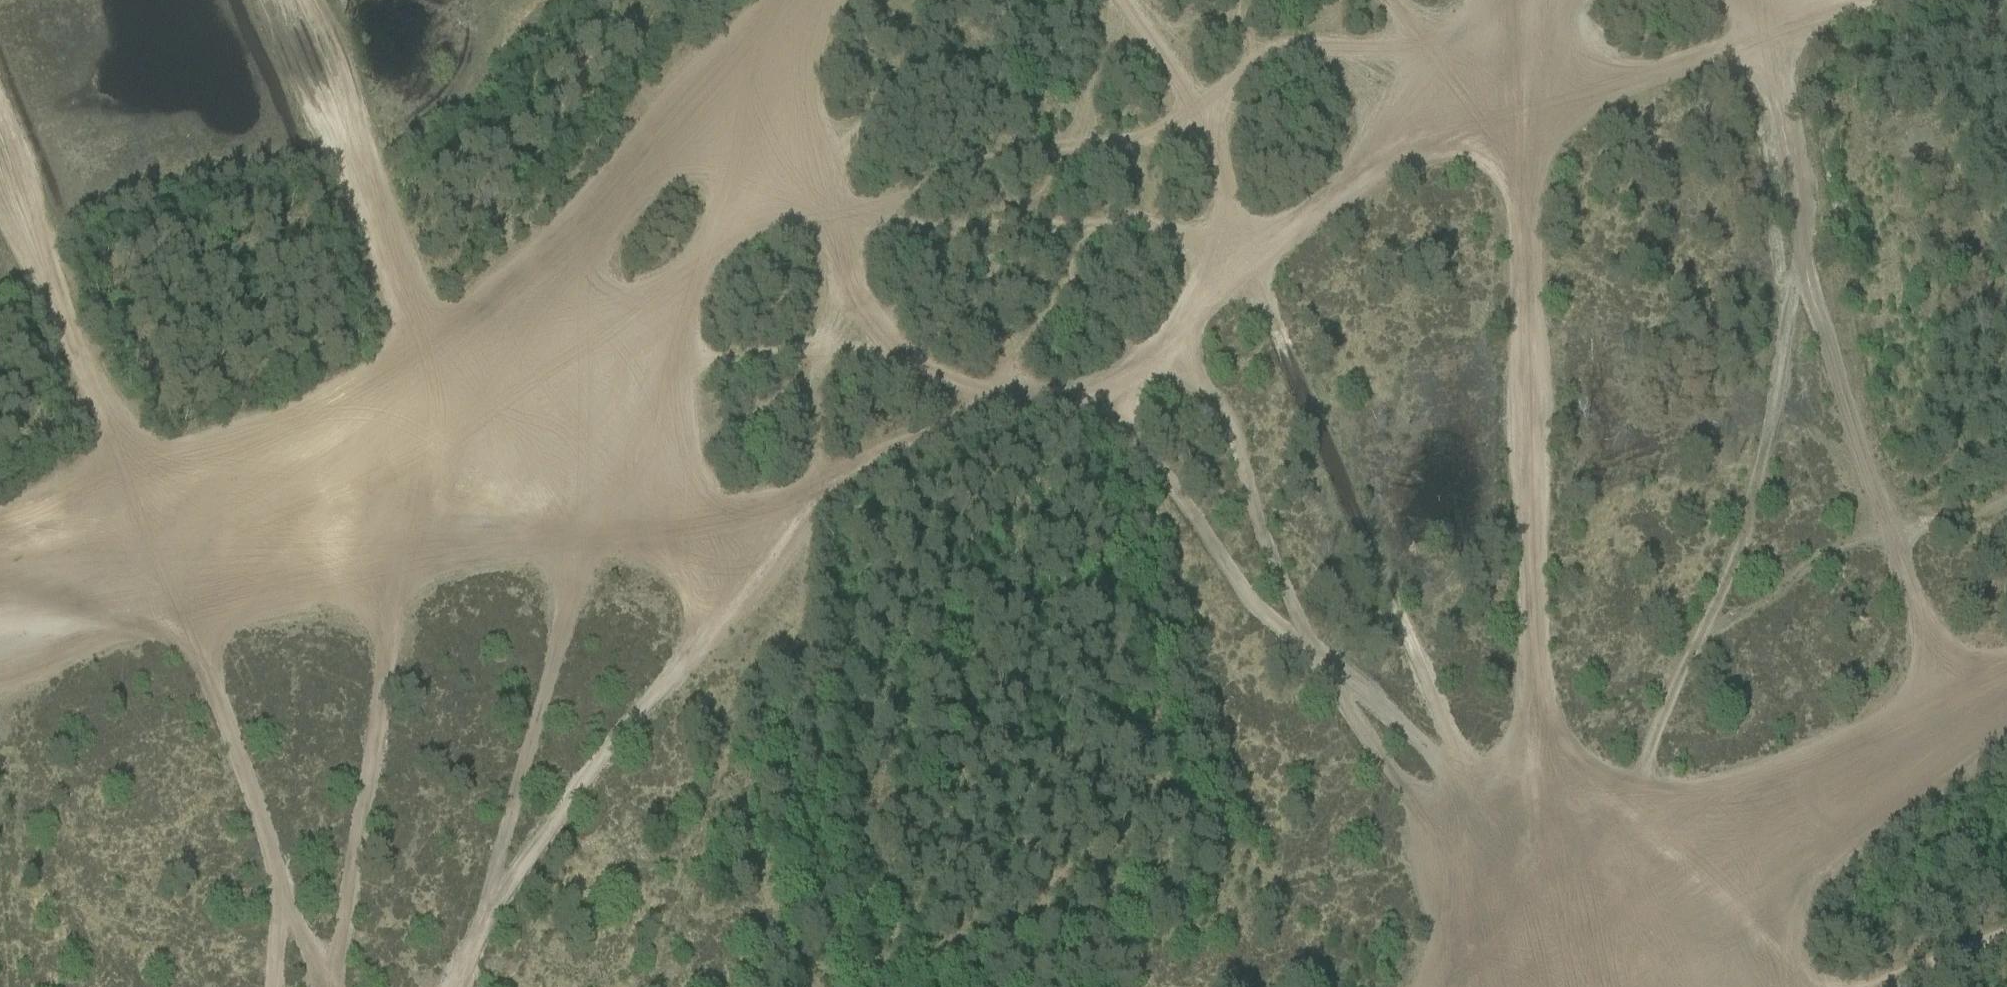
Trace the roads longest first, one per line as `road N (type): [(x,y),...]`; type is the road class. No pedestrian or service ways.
road 1 (track): [(457,986),(506,871),(567,600),(808,0)]
road 2 (track): [(2006,480),(1887,536),(1696,645),(1563,952)]
road 3 (track): [(2006,676),(1509,986)]
road 4 (track): [(1887,536),(1956,706)]

